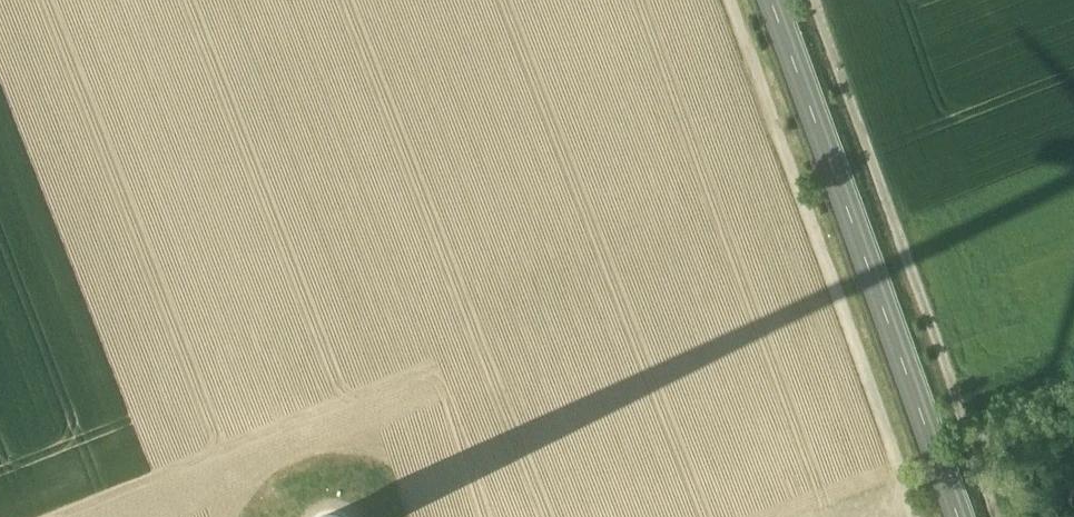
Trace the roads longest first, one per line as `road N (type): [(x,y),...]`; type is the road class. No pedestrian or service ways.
road 1 (tertiary): [(960,516),(770,0)]
road 2 (track): [(814,0),(997,516)]

